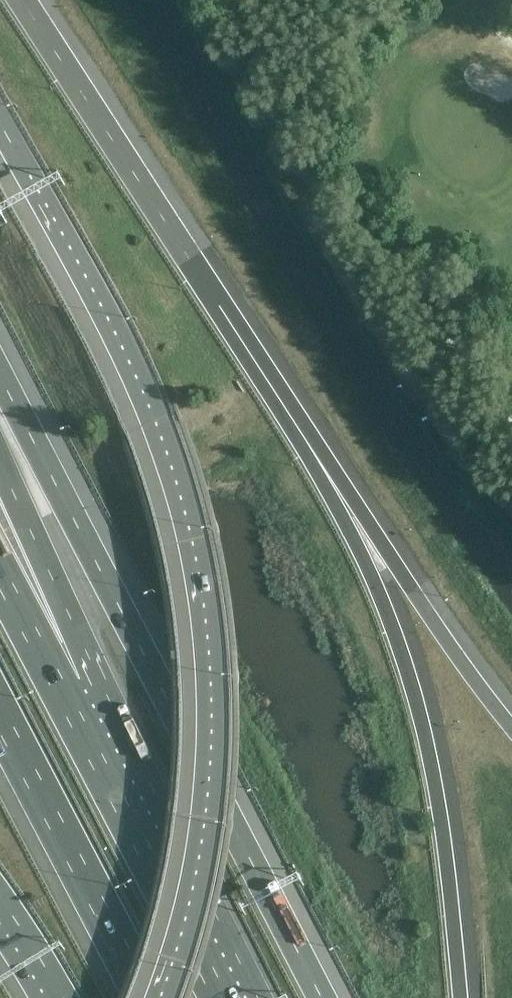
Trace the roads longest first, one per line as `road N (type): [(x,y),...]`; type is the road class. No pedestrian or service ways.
road 1 (motorway): [(0,122),(137,373),(201,580),(213,768),(188,916),(162,997)]
road 2 (motorway): [(326,997),(171,700),(0,398)]
road 3 (motorway): [(329,477),(23,0)]
road 4 (motorway): [(461,997),(426,734),(393,629),(329,477)]
road 5 (motorway): [(221,997),(59,684)]
road 6 (motorway): [(0,698),(158,997)]
road 7 (motorway): [(511,723),(329,477)]
road 8 (motorway): [(59,684),(0,478)]
road 9 (motorway): [(59,684),(0,572)]

